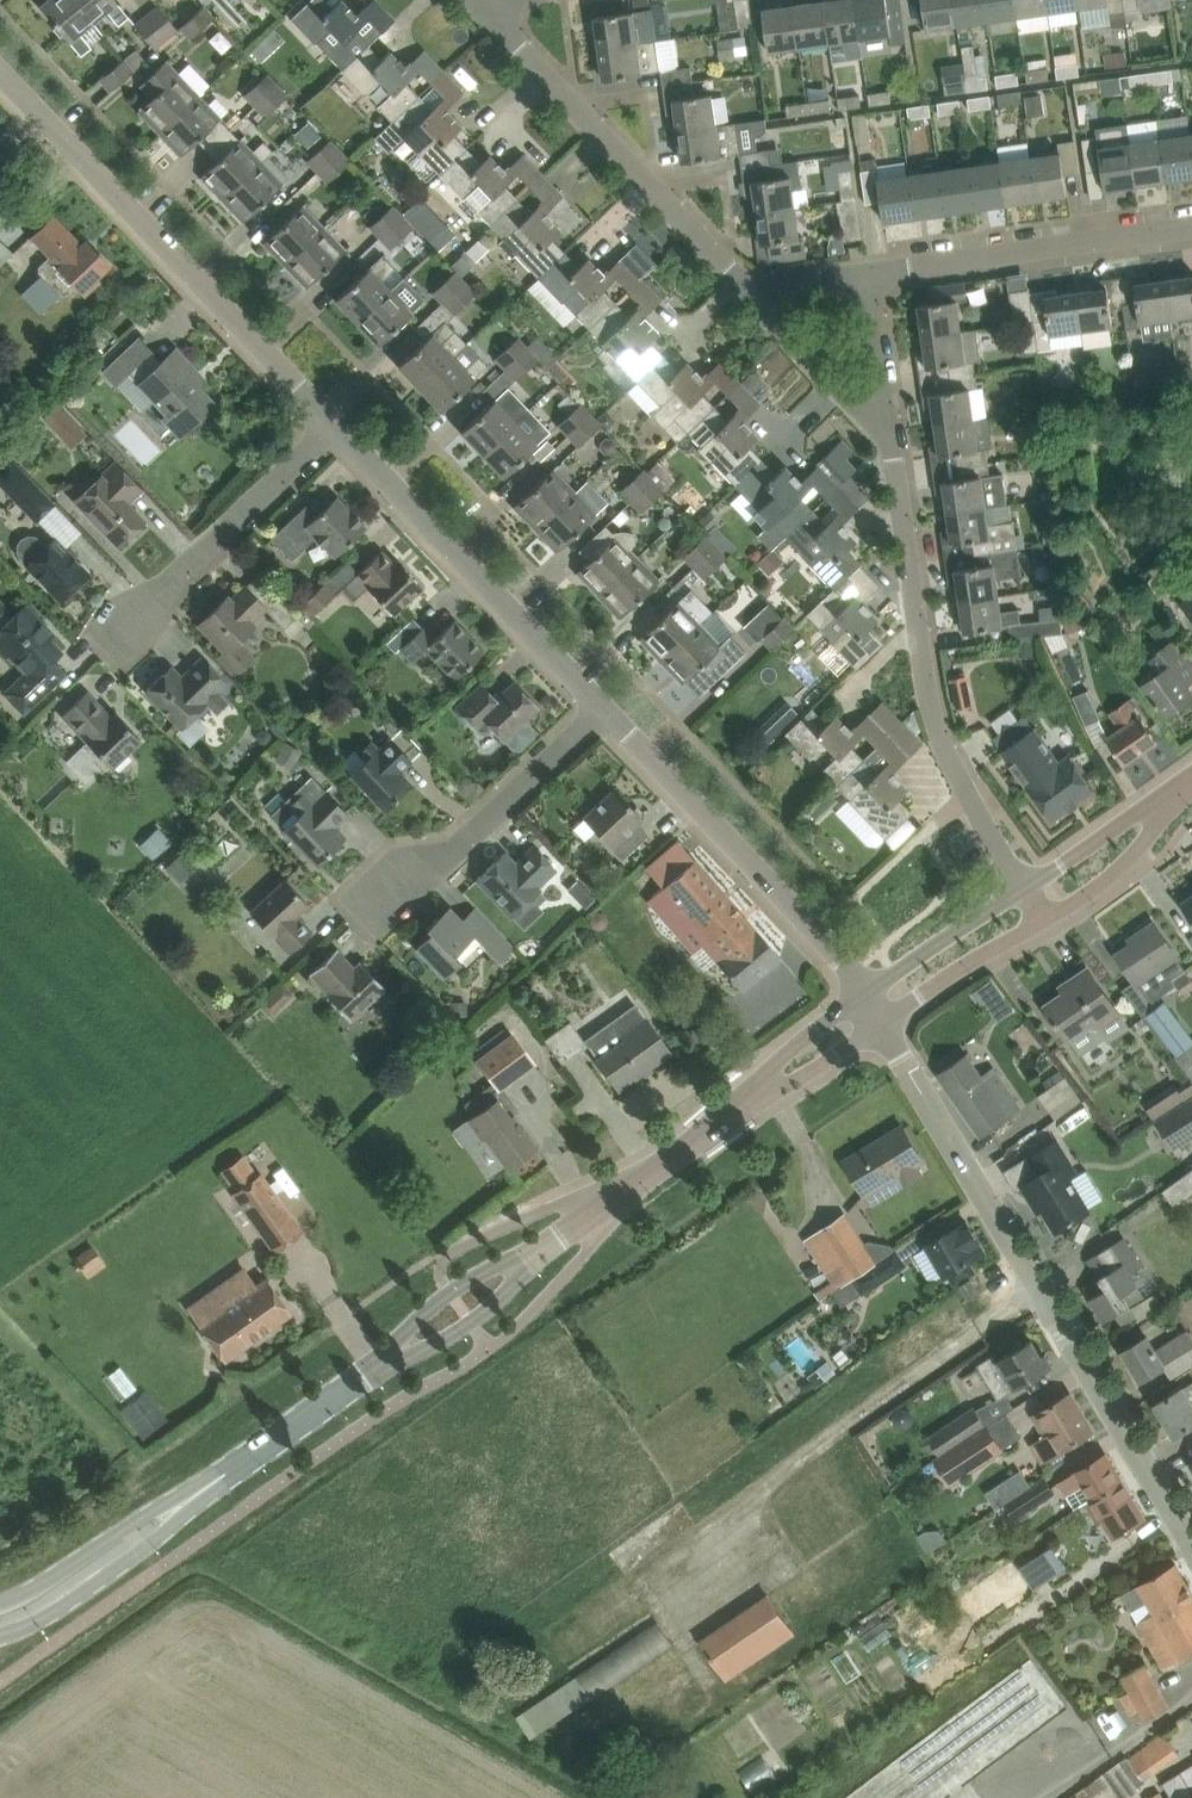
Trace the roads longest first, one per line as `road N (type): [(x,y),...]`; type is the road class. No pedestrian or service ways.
road 1 (unclassified): [(1191,1536),(883,1024)]
road 2 (residential): [(333,426),(0,74)]
road 3 (residential): [(1025,886),(932,717),(889,437)]
road 4 (track): [(1040,1283),(796,1460),(709,1540)]
road 5 (residential): [(754,290),(483,3)]
road 6 (residential): [(606,710),(333,426)]
road 7 (residential): [(863,993),(606,710)]
road 8 (residential): [(868,277),(1191,227)]
road 9 (residential): [(121,633),(333,426)]
road 10 (residential): [(394,905),(606,710)]
road 11 (tertiary): [(533,1256),(745,1107)]
road 12 (tertiary): [(0,1634),(41,1619),(160,1537),(200,1491)]
road 13 (tertiary): [(200,1491),(0,1602)]
road 14 (tertiary): [(200,1491),(384,1364)]
road 15 (residential): [(889,437),(754,290)]
road 16 (tertiary): [(1025,886),(863,993)]
road 17 (tertiary): [(883,1024),(1046,920)]
road 18 (tertiary): [(1046,920),(1134,853),(1185,791)]
road 19 (tertiary): [(533,1256),(486,1269),(451,1290),(421,1314),(384,1364)]
road 20 (tertiary): [(384,1364),(474,1321),(533,1256)]
road 21 (tertiary): [(1185,791),(1025,886)]
road 22 (tertiary): [(863,993),(778,1059),(745,1107)]
road 23 (residential): [(889,437),(868,277)]
road 24 (tertiary): [(745,1107),(883,1024)]

